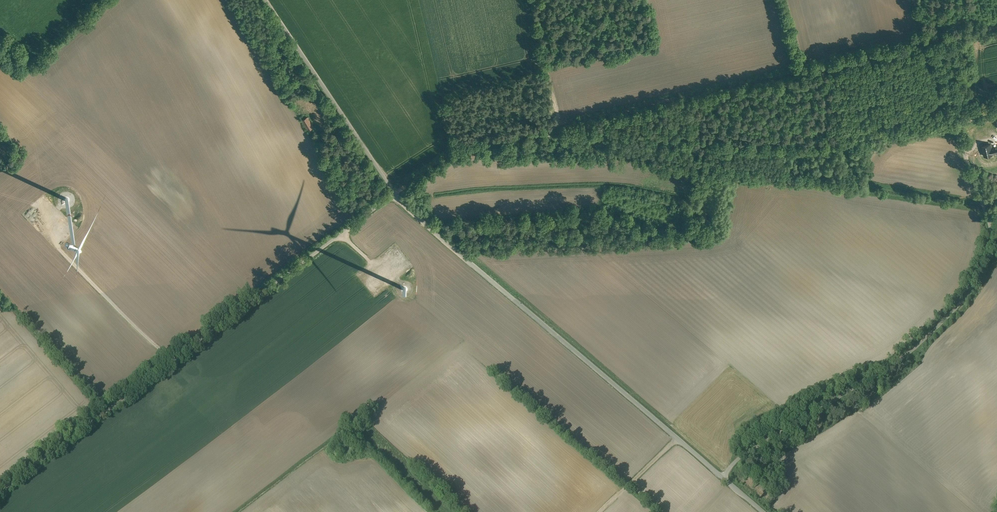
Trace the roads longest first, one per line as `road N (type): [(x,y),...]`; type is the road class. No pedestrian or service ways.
road 1 (track): [(996,29),(503,138),(442,158),(395,198)]
road 2 (unclassified): [(916,0),(988,240),(981,268),(917,347),(737,460),(723,478)]
road 3 (track): [(29,220),(182,376),(203,385),(234,376),(396,247),(424,240),(457,253)]
road 4 (unclassified): [(0,494),(395,198)]
road 5 (unclassified): [(395,198),(723,478)]
road 6 (unclassified): [(266,0),(395,198)]

